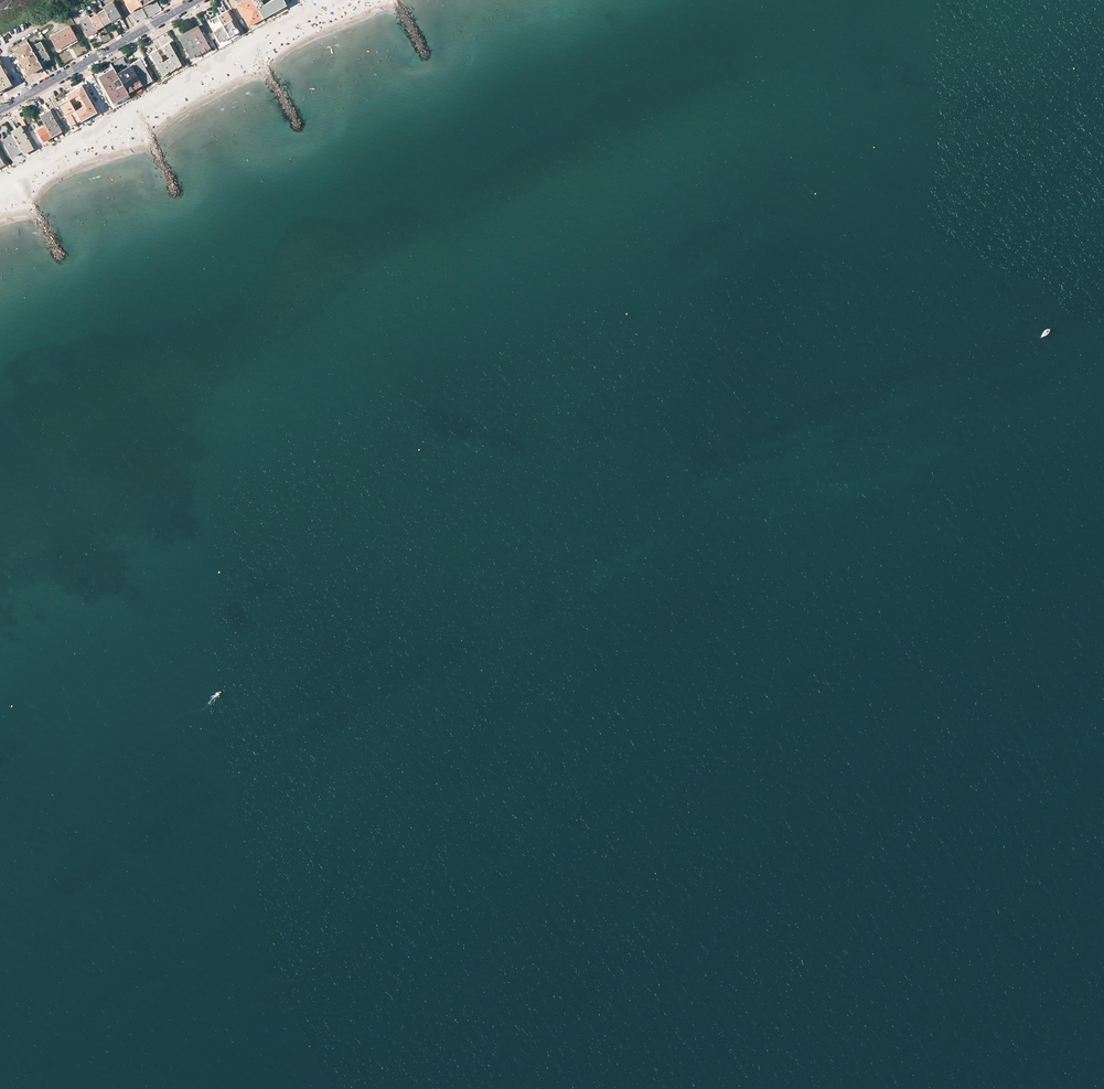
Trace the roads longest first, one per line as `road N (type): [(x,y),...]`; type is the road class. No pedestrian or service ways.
road 1 (tertiary): [(0,111),(198,0)]

